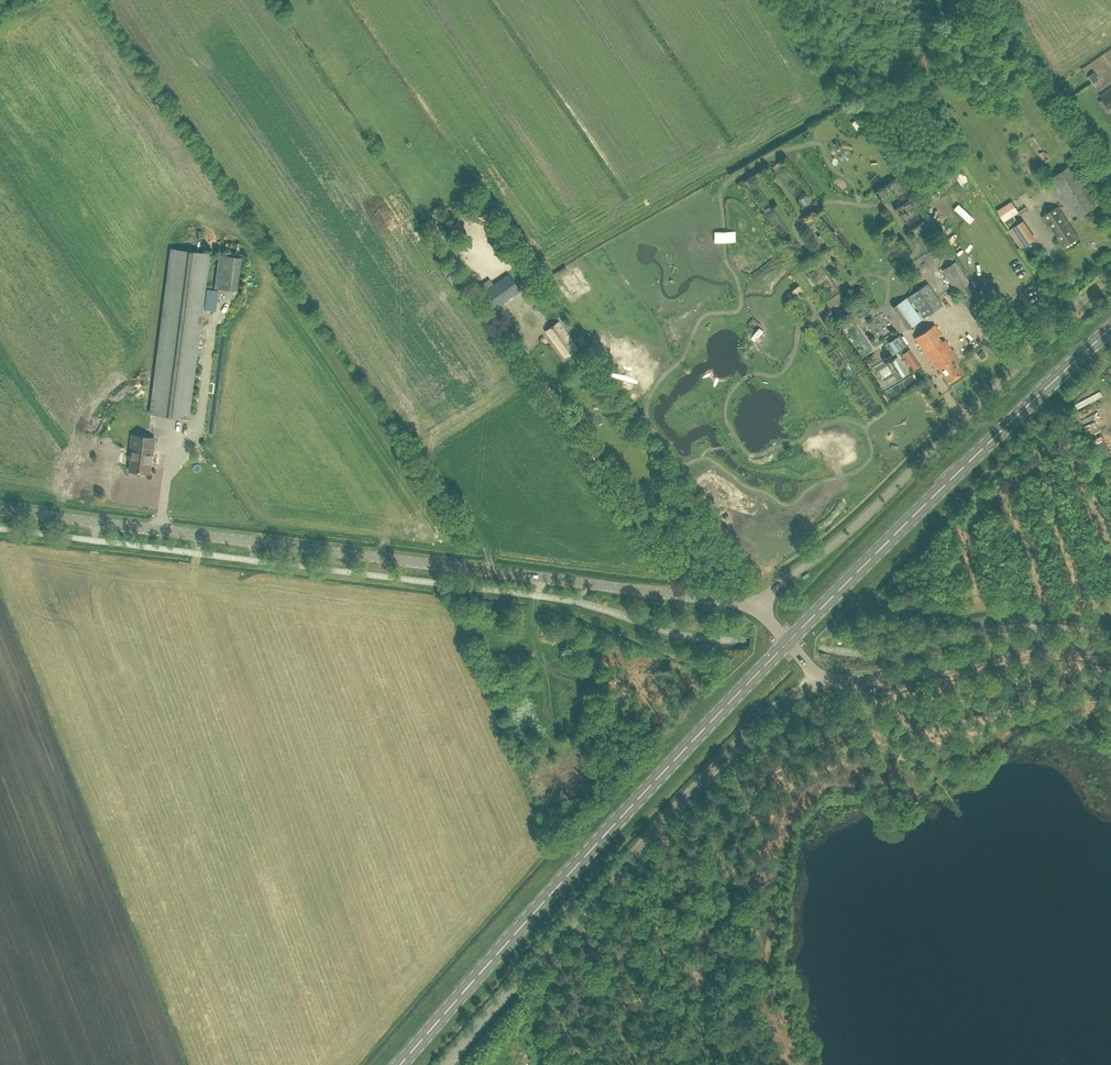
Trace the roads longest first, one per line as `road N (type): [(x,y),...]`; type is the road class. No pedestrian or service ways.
road 1 (tertiary): [(0,509),(596,584)]
road 2 (primary): [(400,1064),(787,642)]
road 3 (unclassified): [(445,1064),(740,741),(820,677)]
road 4 (unclassified): [(756,606),(854,525),(1110,280)]
road 5 (primary): [(787,642),(1110,327)]
road 6 (tertiary): [(1110,648),(1039,646),(885,678),(820,677)]
road 7 (tertiary): [(756,606),(596,584)]

